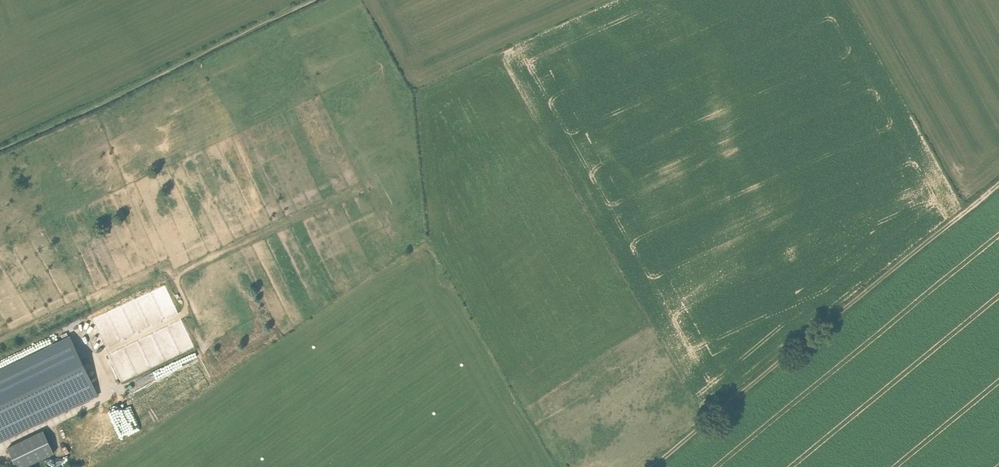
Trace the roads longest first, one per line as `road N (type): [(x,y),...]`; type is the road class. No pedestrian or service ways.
road 1 (track): [(998,183),(652,466)]
road 2 (track): [(314,0),(0,150)]

